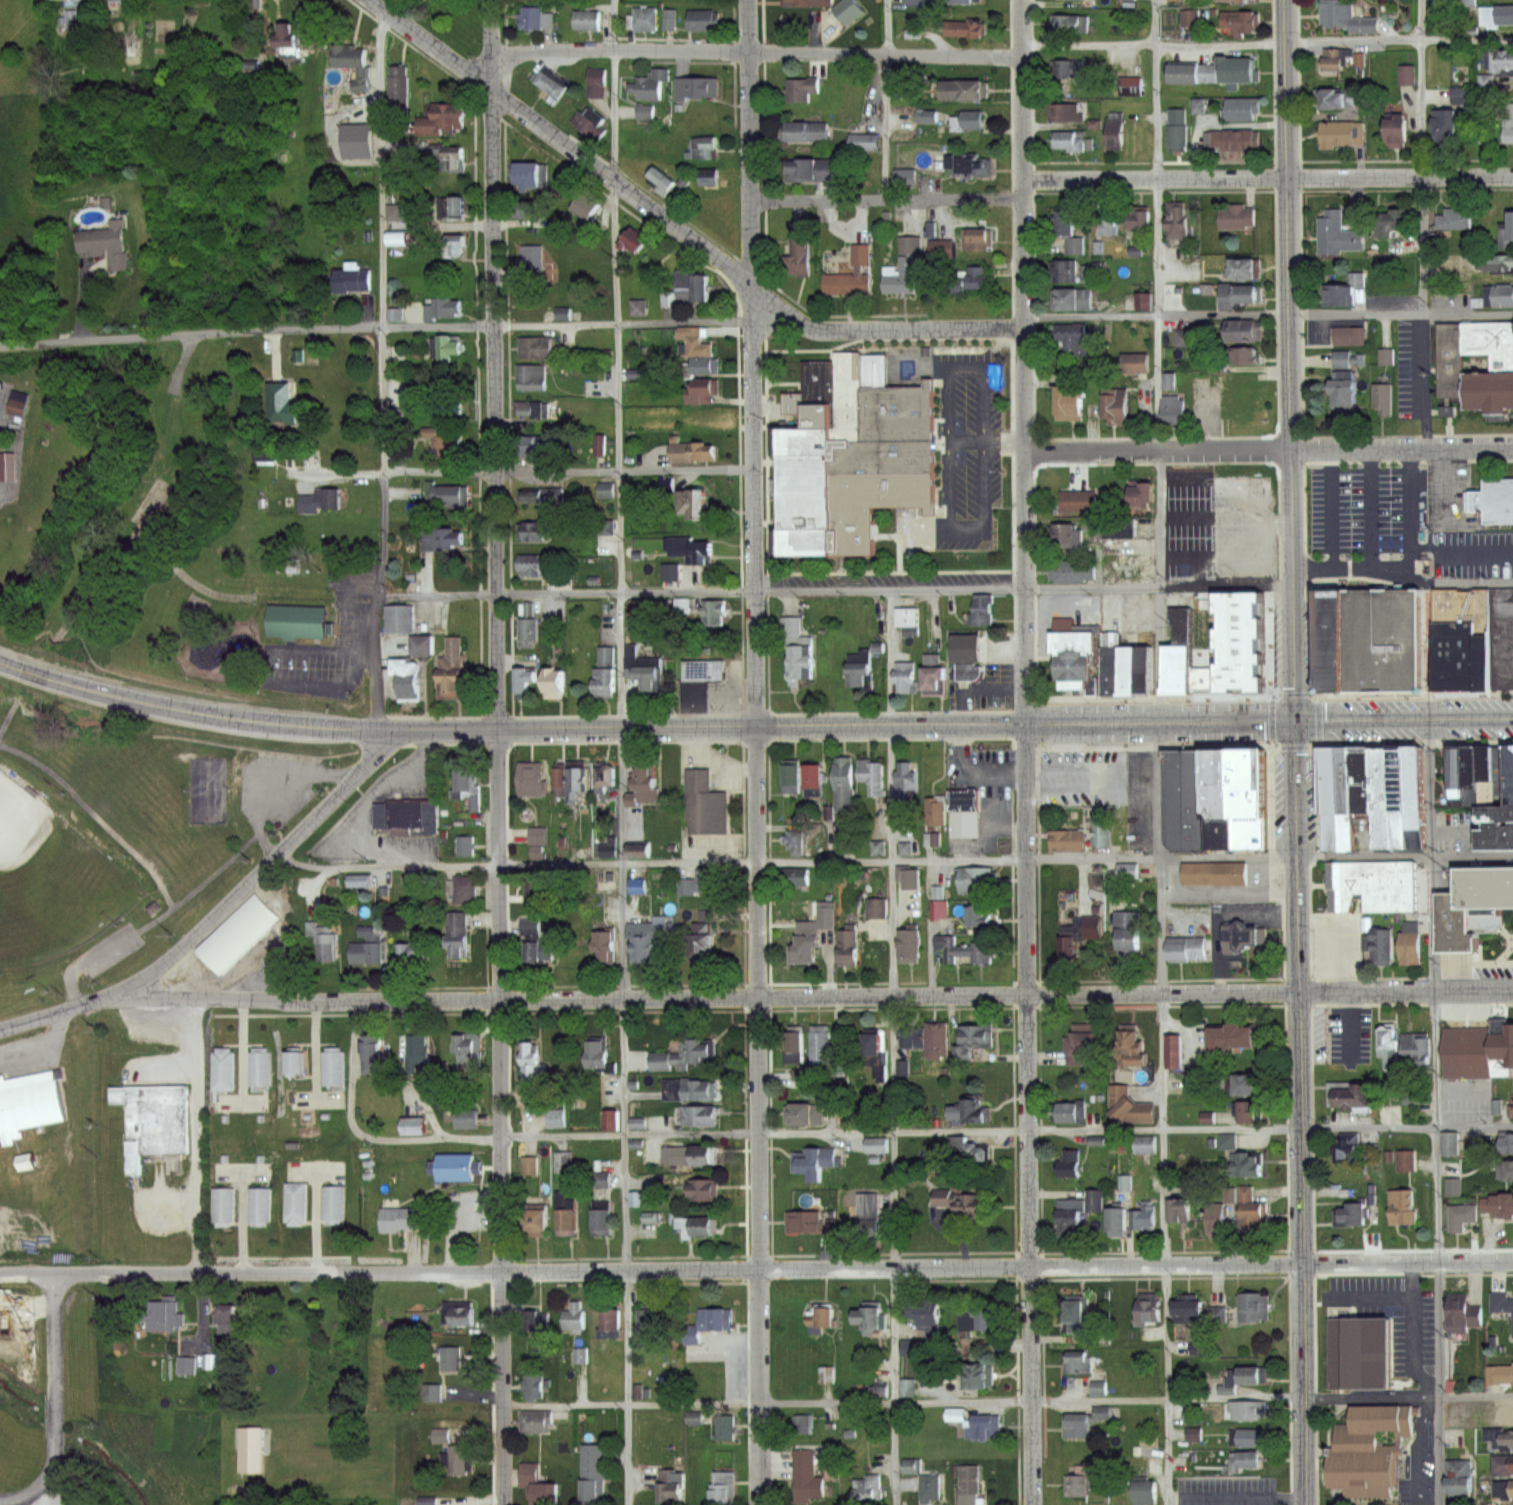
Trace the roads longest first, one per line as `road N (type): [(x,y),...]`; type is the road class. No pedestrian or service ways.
road 1 (secondary): [(1512,716),(378,729),(268,725),(170,710),(0,664)]
road 2 (residential): [(0,1277),(1512,1260)]
road 3 (residential): [(1512,988),(97,1004)]
road 4 (secondary): [(1306,1504),(1299,718)]
road 5 (residential): [(1034,1504),(1027,724)]
road 6 (residential): [(762,1504),(758,727)]
road 7 (residential): [(506,1504),(497,729)]
road 8 (residential): [(497,729),(491,0)]
road 9 (residential): [(758,727),(747,0)]
road 10 (secondary): [(1299,718),(1284,0)]
road 11 (residential): [(492,54),(1021,56)]
road 12 (tertiary): [(400,729),(165,963),(97,1004),(0,1032)]
road 13 (residential): [(1512,175),(1023,178)]
road 14 (residential): [(1512,448),(1025,449)]
road 15 (residential): [(378,729),(384,327)]
road 16 (residential): [(1027,724),(1025,329)]
road 17 (residential): [(384,327),(0,345)]
road 18 (residential): [(1025,329),(1020,0)]
road 19 (residential): [(749,283),(491,87)]
road 20 (residential): [(379,9),(384,327)]
road 21 (residential): [(1025,329),(824,332),(749,283)]
road 22 (residential): [(750,203),(1023,199)]
road 23 (residential): [(491,87),(368,0)]

